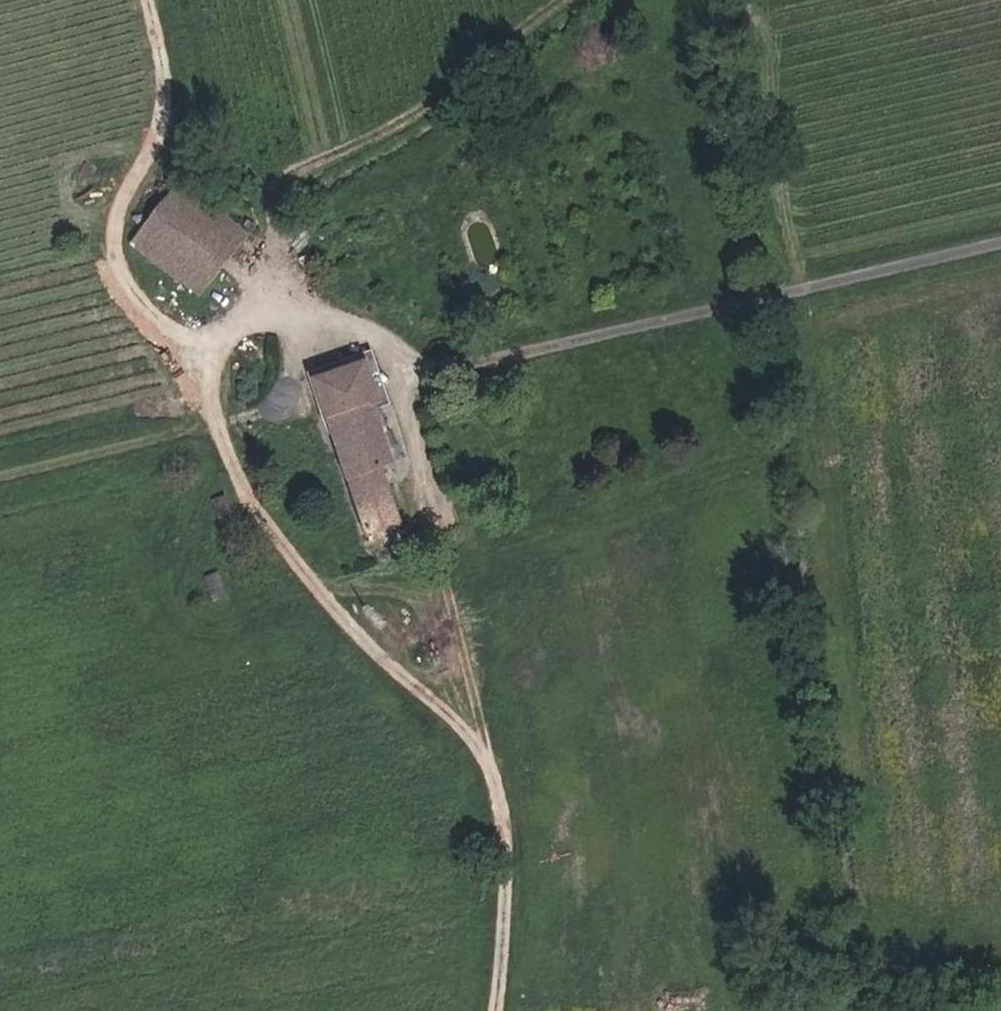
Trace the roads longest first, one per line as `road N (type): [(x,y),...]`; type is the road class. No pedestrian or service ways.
road 1 (track): [(496,1010),(514,951),(511,816),(493,760),(366,635),(246,465),(224,392),(244,329),(304,311),(355,313),(417,354),(503,354)]
road 2 (track): [(804,453),(455,565),(493,760)]
road 3 (unclassified): [(1000,240),(503,354)]
road 4 (track): [(234,361),(135,280),(119,236),(164,85),(145,0)]
road 5 (track): [(0,476),(233,422)]

